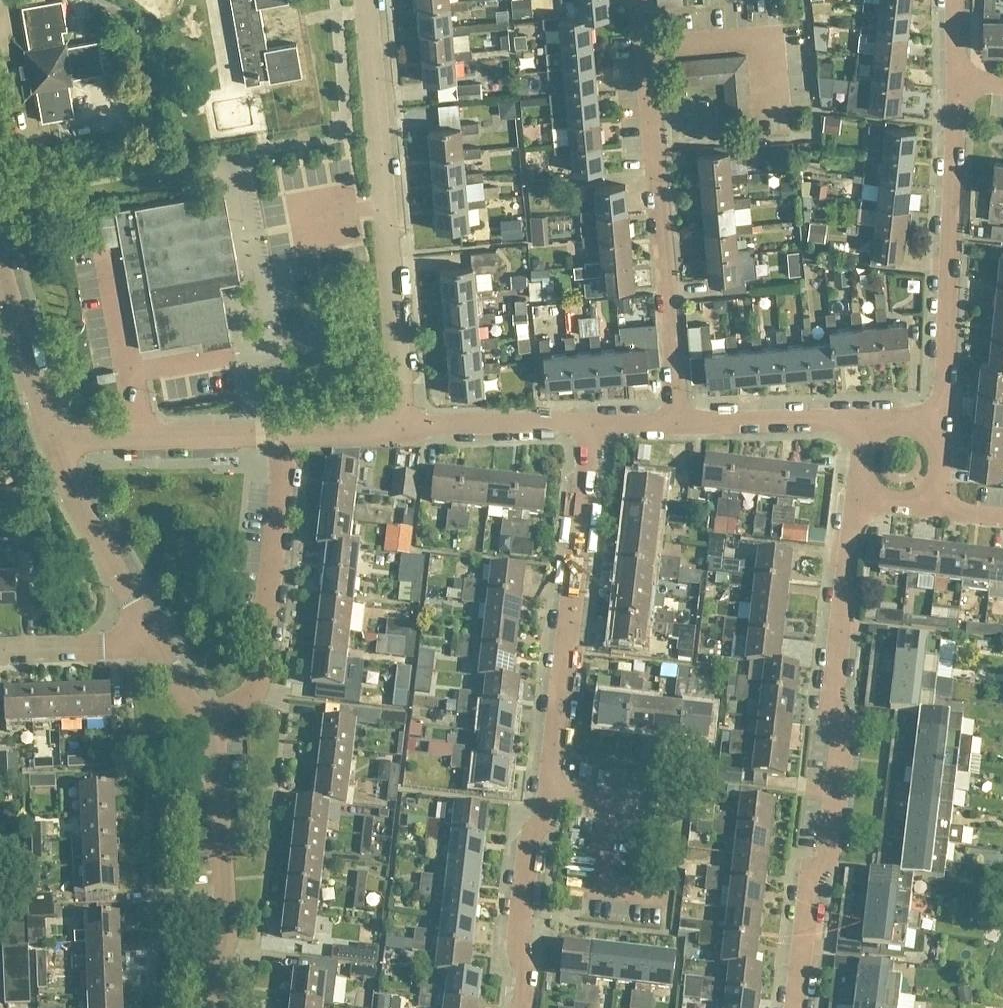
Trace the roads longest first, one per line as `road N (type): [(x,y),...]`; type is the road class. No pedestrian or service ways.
road 1 (residential): [(795,1007),(810,878),(827,851),(843,732),(832,694),(855,501)]
road 2 (residential): [(401,430),(366,0)]
road 3 (residential): [(677,424),(640,0)]
road 4 (residential): [(548,791),(593,425)]
road 5 (residential): [(942,425),(958,84)]
road 6 (residential): [(205,718),(242,702),(258,675),(280,477),(275,435)]
road 7 (unclassified): [(203,1007),(226,925),(205,718)]
road 8 (residential): [(275,435),(50,443)]
road 9 (residential): [(522,1007),(525,977),(516,946),(528,841),(544,819),(548,791)]
road 10 (unclassified): [(149,632),(50,443)]
road 11 (residential): [(658,896),(597,889),(607,797),(548,791)]
road 12 (residential): [(593,425),(401,430)]
road 13 (residential): [(862,420),(677,424)]
road 14 (unclassified): [(50,443),(0,277)]
road 15 (residential): [(0,651),(122,646),(149,632)]
road 16 (residential): [(401,430),(275,435)]

